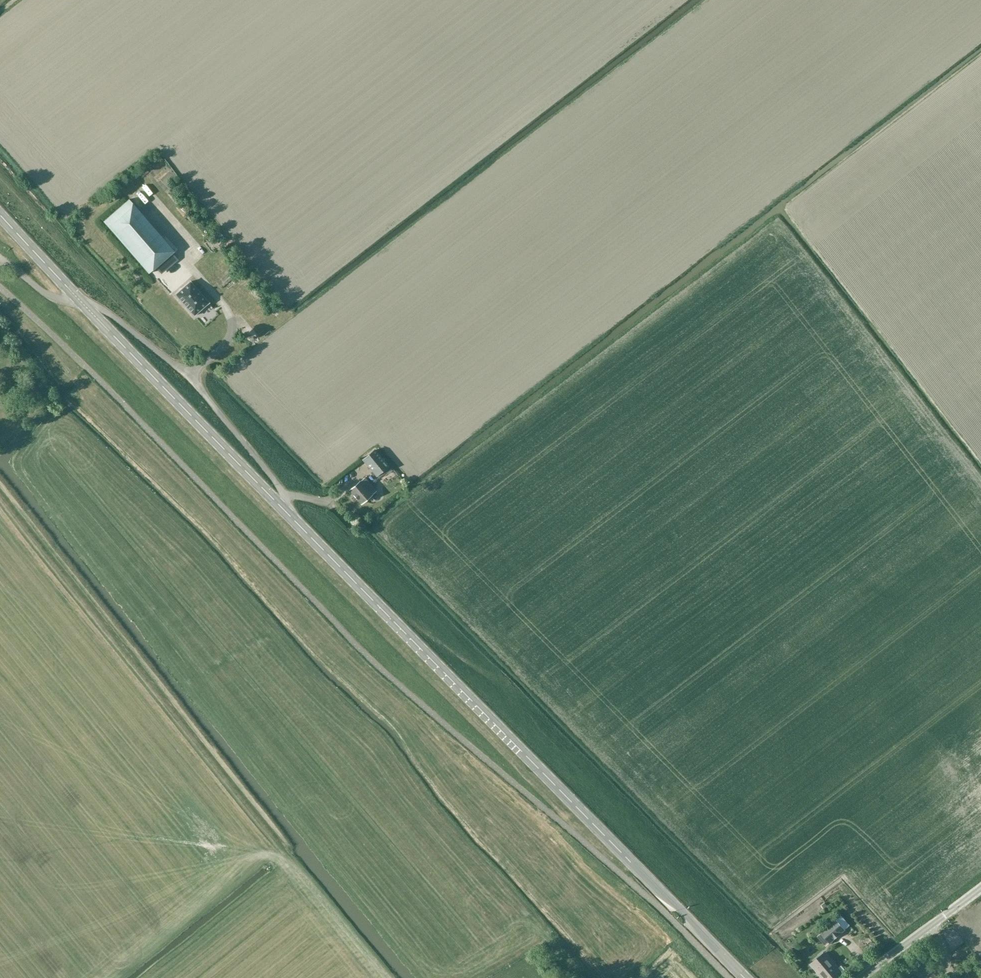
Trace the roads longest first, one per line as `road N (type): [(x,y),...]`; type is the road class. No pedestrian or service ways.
road 1 (tertiary): [(0,214),(682,914)]
road 2 (unclassified): [(861,977),(980,887)]

